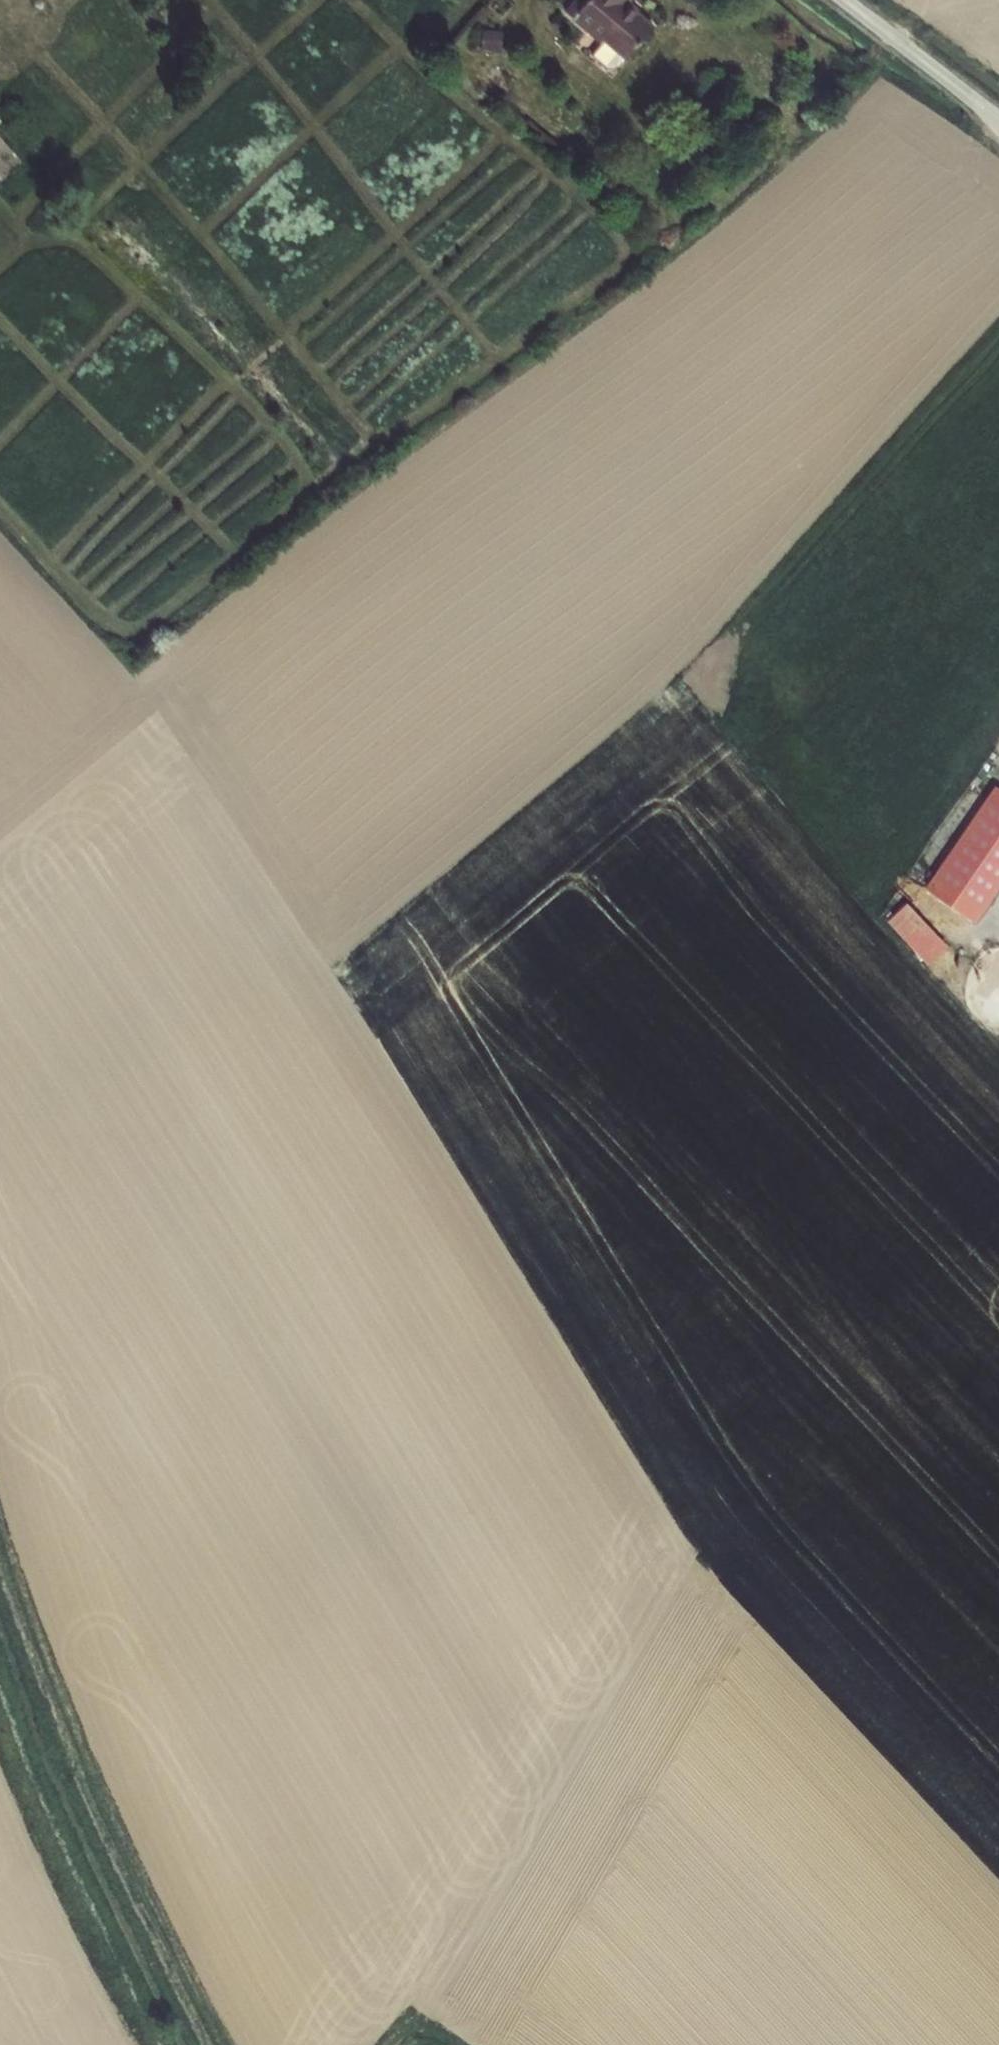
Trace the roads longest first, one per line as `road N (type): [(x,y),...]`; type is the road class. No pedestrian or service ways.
road 1 (unclassified): [(848,0),(998,119)]

